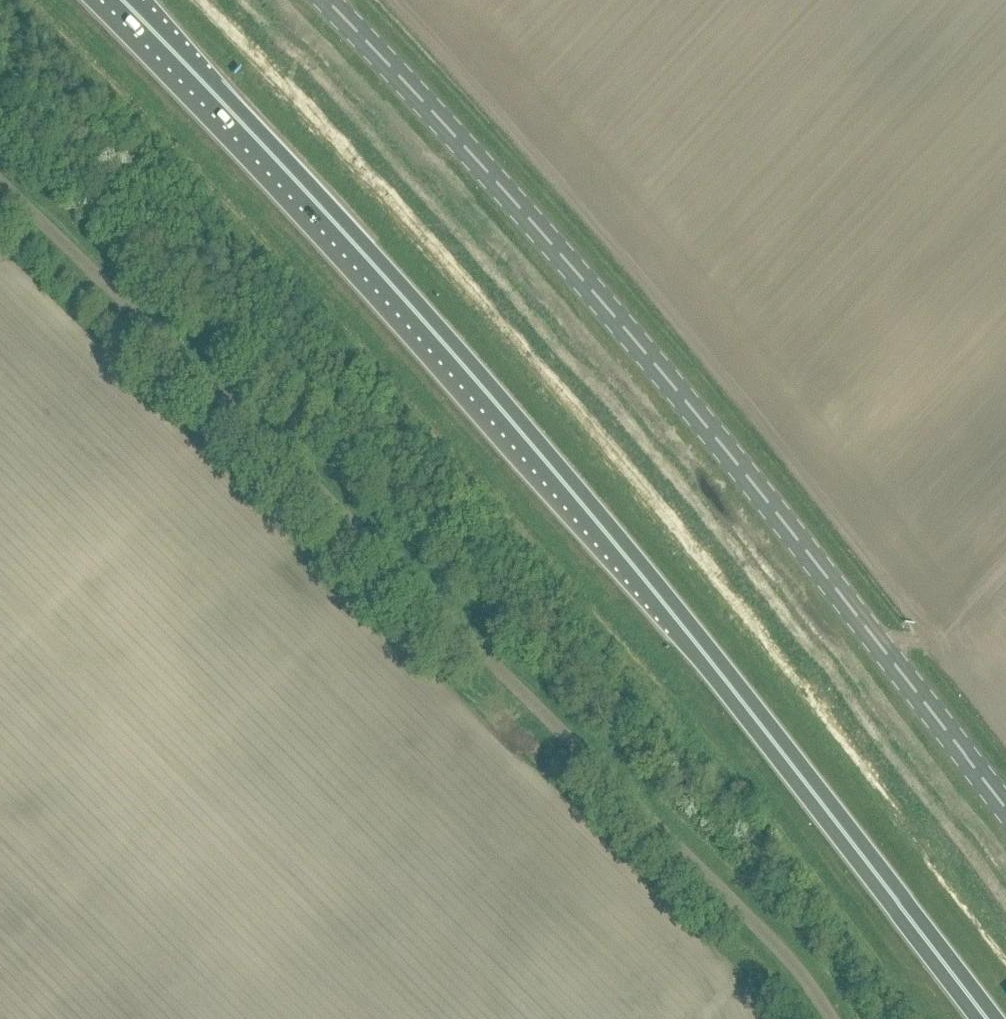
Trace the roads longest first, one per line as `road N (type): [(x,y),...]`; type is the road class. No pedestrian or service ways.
road 1 (trunk): [(984,1018),(505,422),(300,189),(118,0)]
road 2 (unclassified): [(829,1018),(789,962),(0,186)]
road 3 (secondary): [(1005,813),(665,382),(324,0)]

